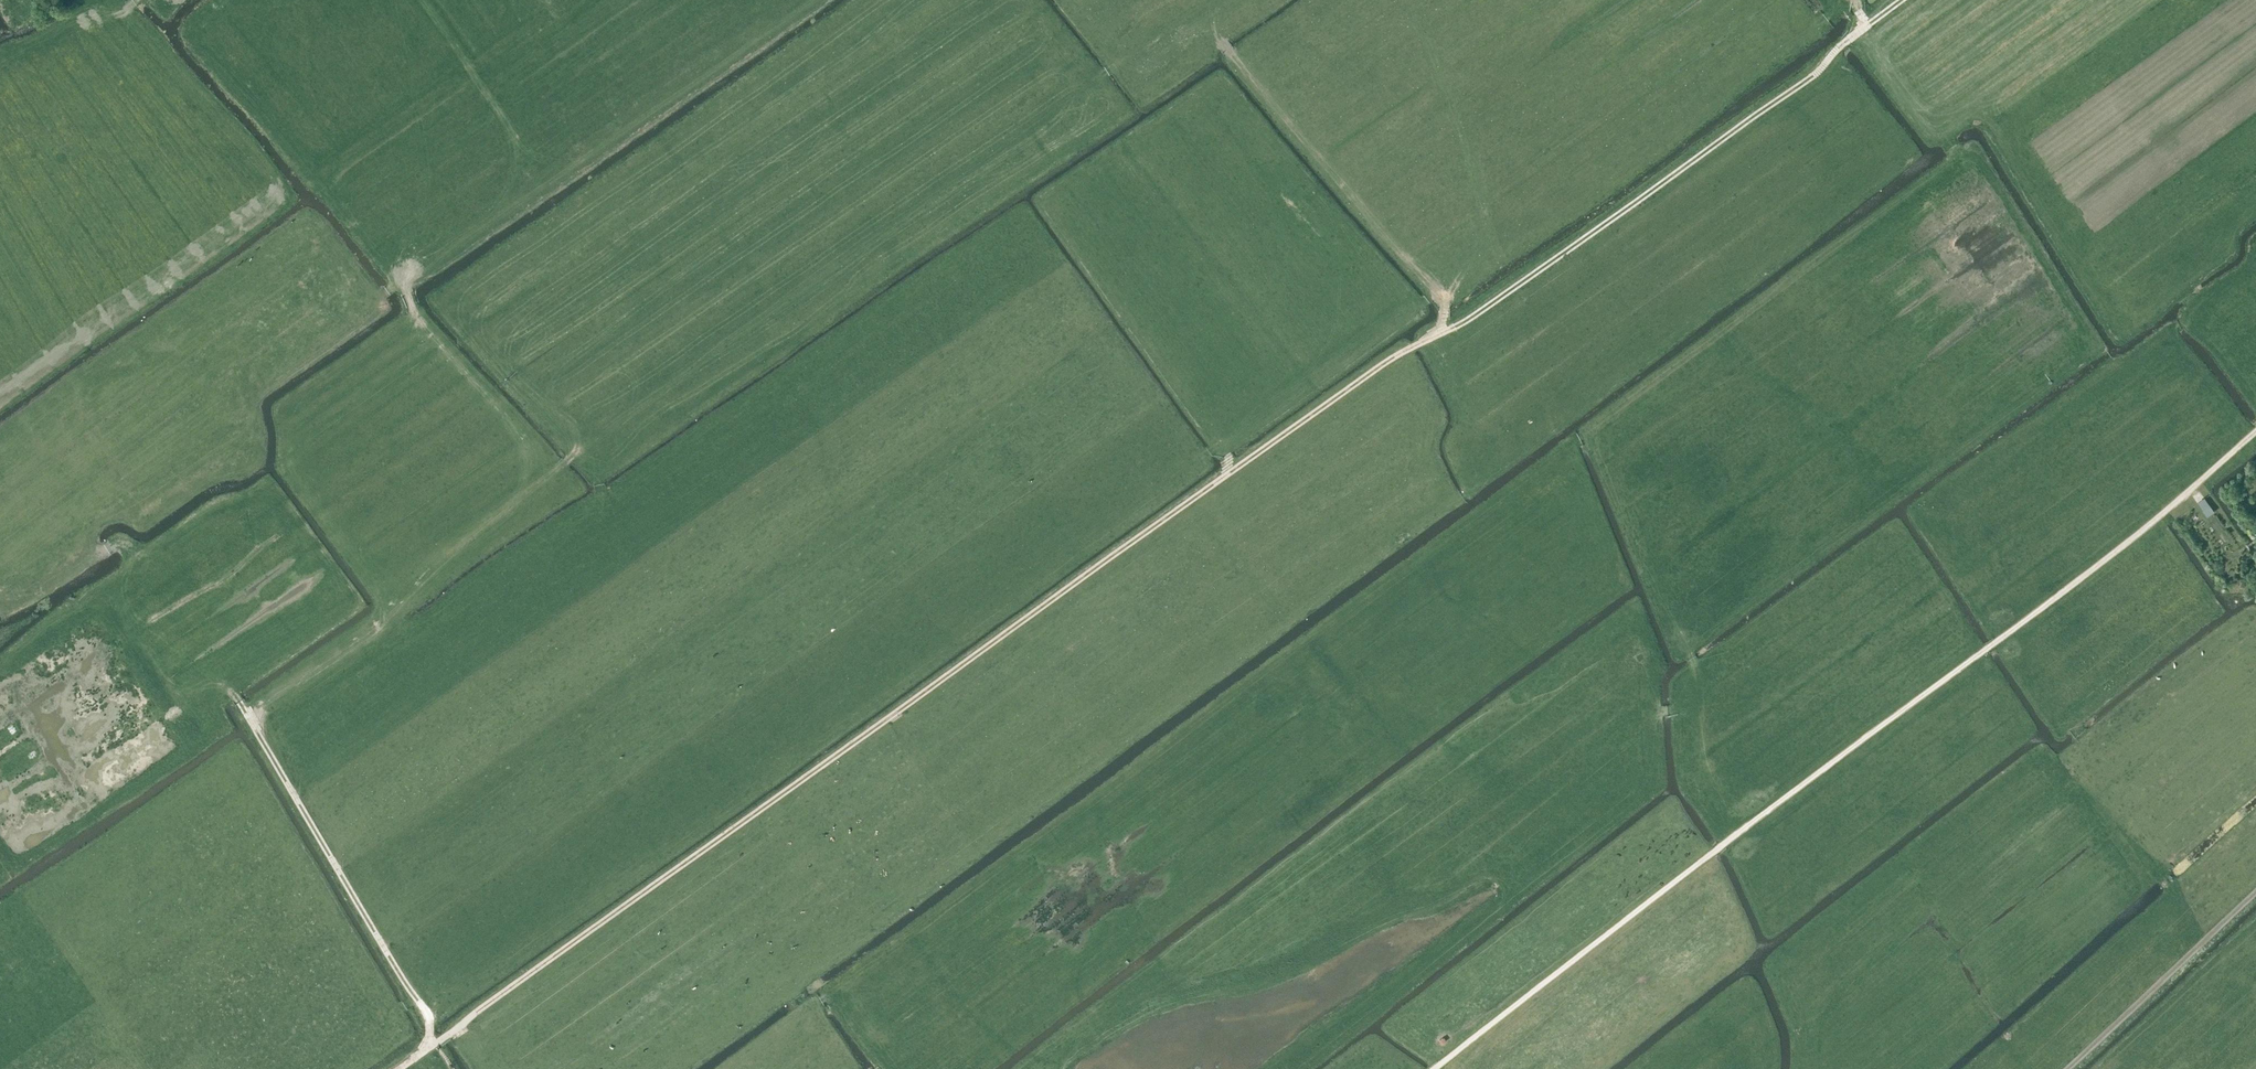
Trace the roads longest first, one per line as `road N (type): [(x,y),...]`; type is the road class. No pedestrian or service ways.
road 1 (track): [(2255,432),(2021,623),(1434,1068)]
road 2 (track): [(2066,1068),(2255,891)]

